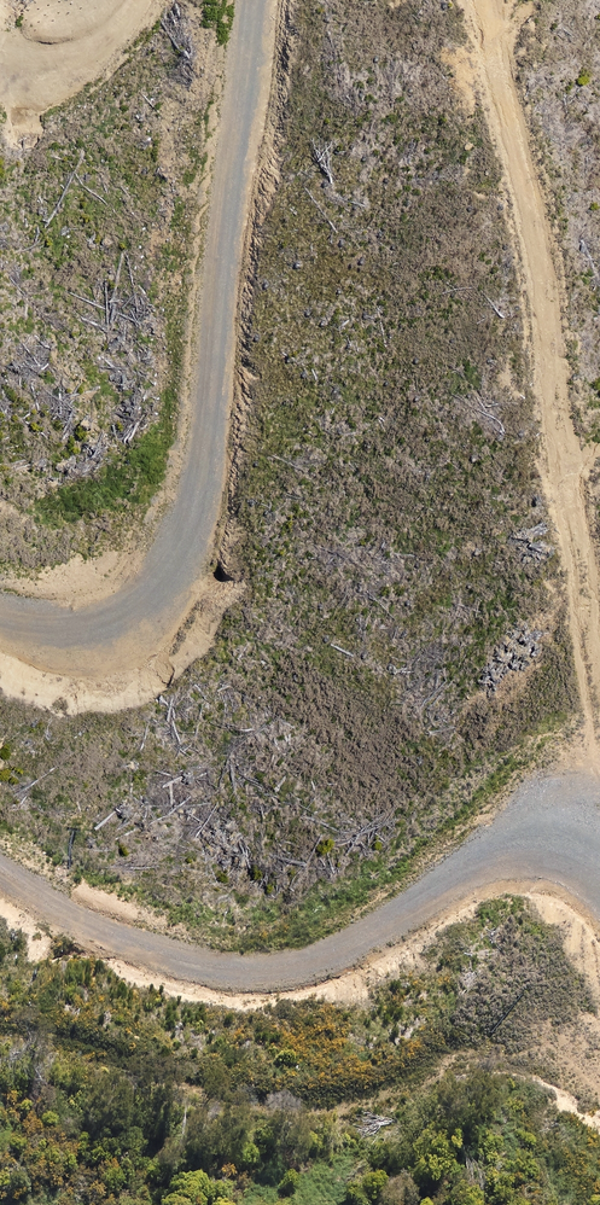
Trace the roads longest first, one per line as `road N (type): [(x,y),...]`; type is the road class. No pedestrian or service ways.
road 1 (track): [(255,0),(204,473),(191,521),(172,561),(119,617),(42,633),(0,621)]
road 2 (track): [(0,869),(84,924),(186,965),(259,973),(336,954),(493,850),(548,841),(599,868)]
road 3 (track): [(0,48),(55,55),(94,42),(136,0)]

